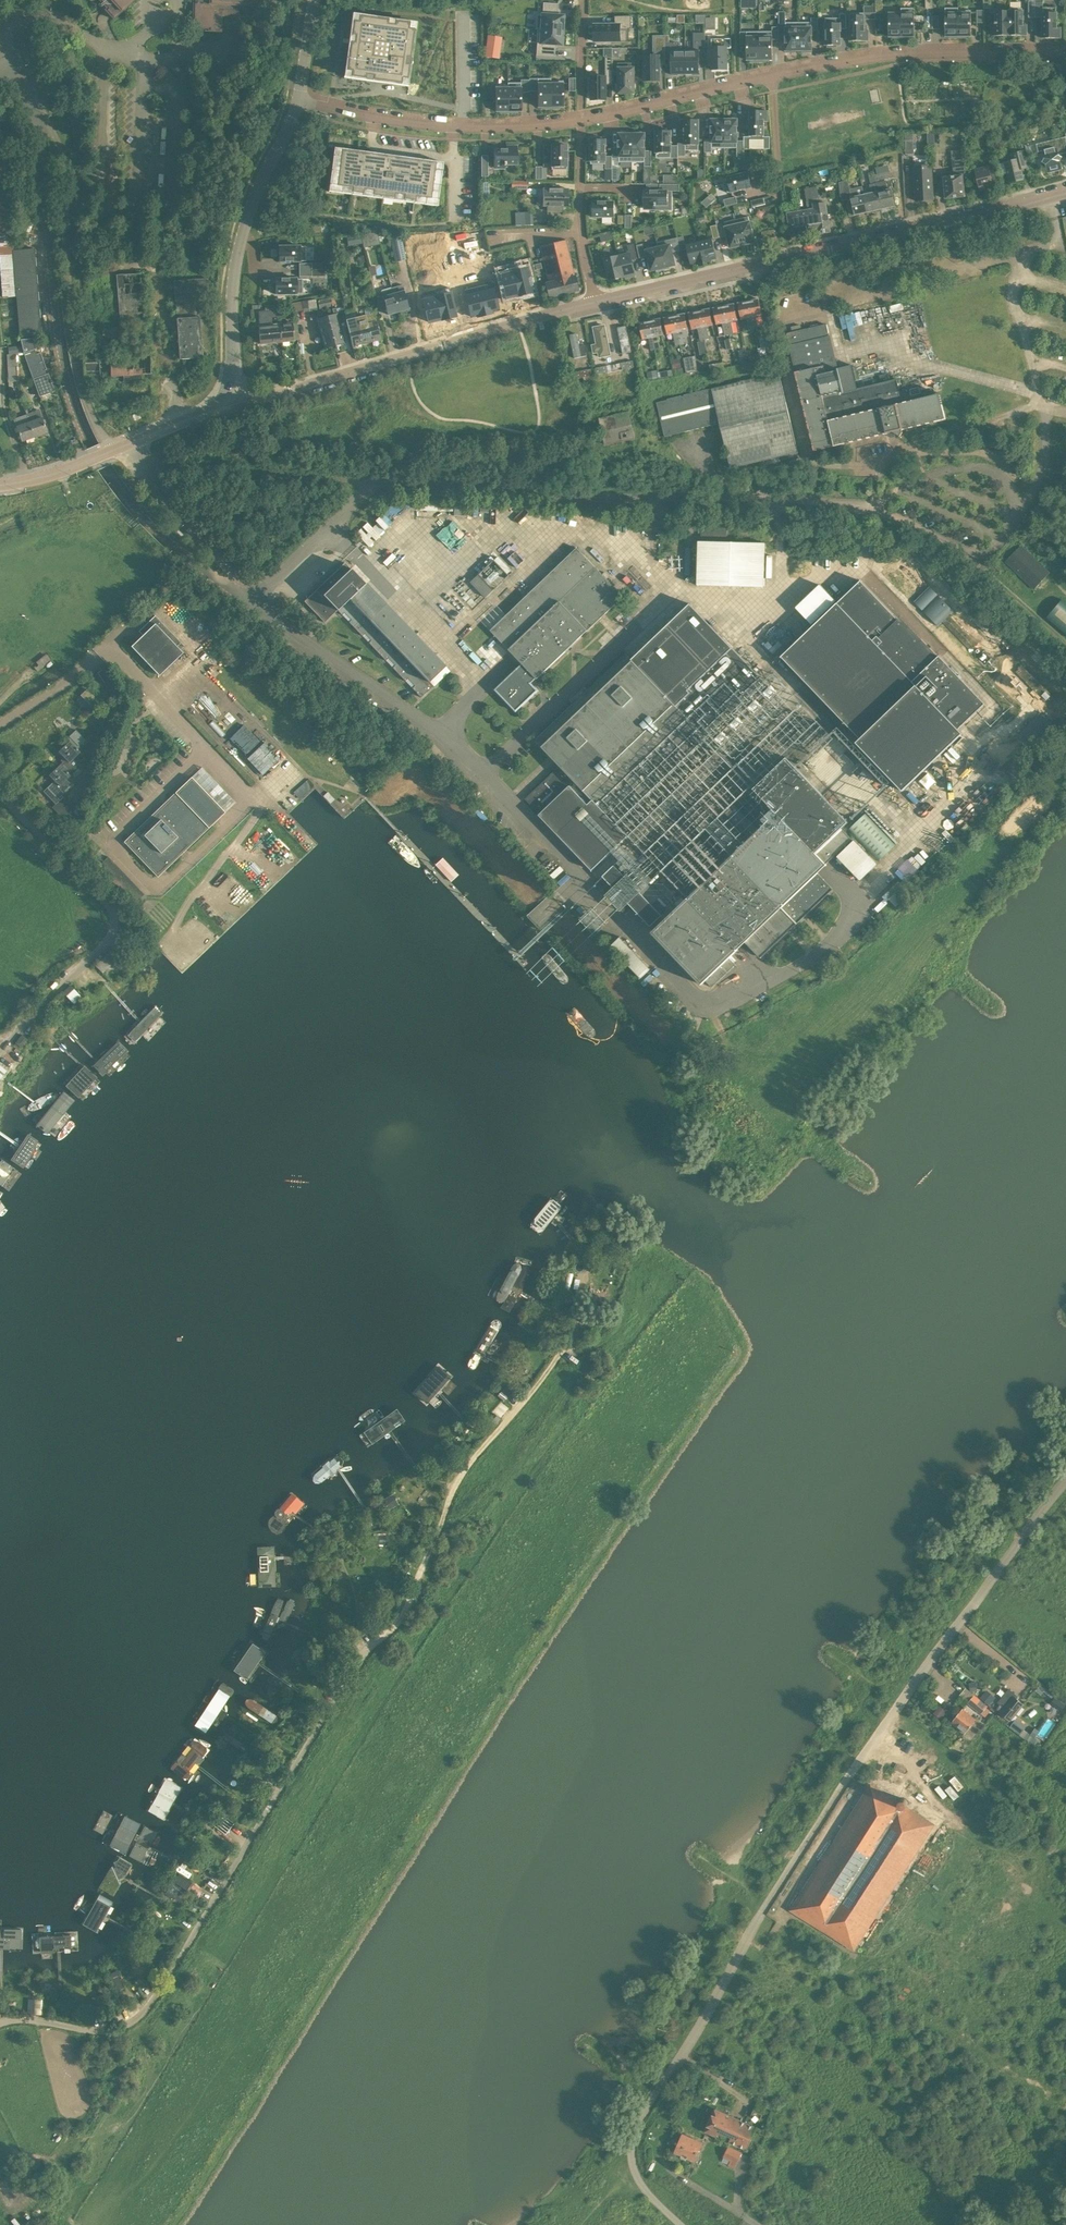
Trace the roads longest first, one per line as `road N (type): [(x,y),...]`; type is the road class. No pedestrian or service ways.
road 1 (unclassified): [(0,2022),(104,2031),(144,2012),(353,1667),(408,1601),(460,1477),(560,1354),(583,1276)]
road 2 (unclassified): [(680,2224),(632,2166),(647,2108),(851,1773),(1065,1482)]
road 3 (unclassified): [(254,593),(374,482),(875,507)]
road 4 (unclassified): [(254,593),(220,582),(166,540),(123,494),(84,431),(58,338),(35,111)]
road 5 (residential): [(596,301),(1065,192)]
road 6 (residential): [(596,301),(258,399),(233,367)]
road 7 (unclassified): [(114,450),(80,386),(64,161),(35,111)]
road 8 (residential): [(775,75),(881,54),(1060,50)]
road 9 (residential): [(298,100),(444,127),(581,121)]
road 10 (residential): [(298,100),(239,248),(233,367)]
road 11 (unclassified): [(1065,642),(981,563),(875,507)]
road 12 (residential): [(581,121),(775,75)]
road 13 (unclassified): [(254,593),(156,490),(130,443)]
road 14 (residential): [(596,301),(582,227),(581,121)]
road 15 (unclassified): [(114,926),(107,905),(0,795)]
road 16 (residential): [(0,1053),(114,926)]
road 17 (residential): [(581,121),(584,0)]

